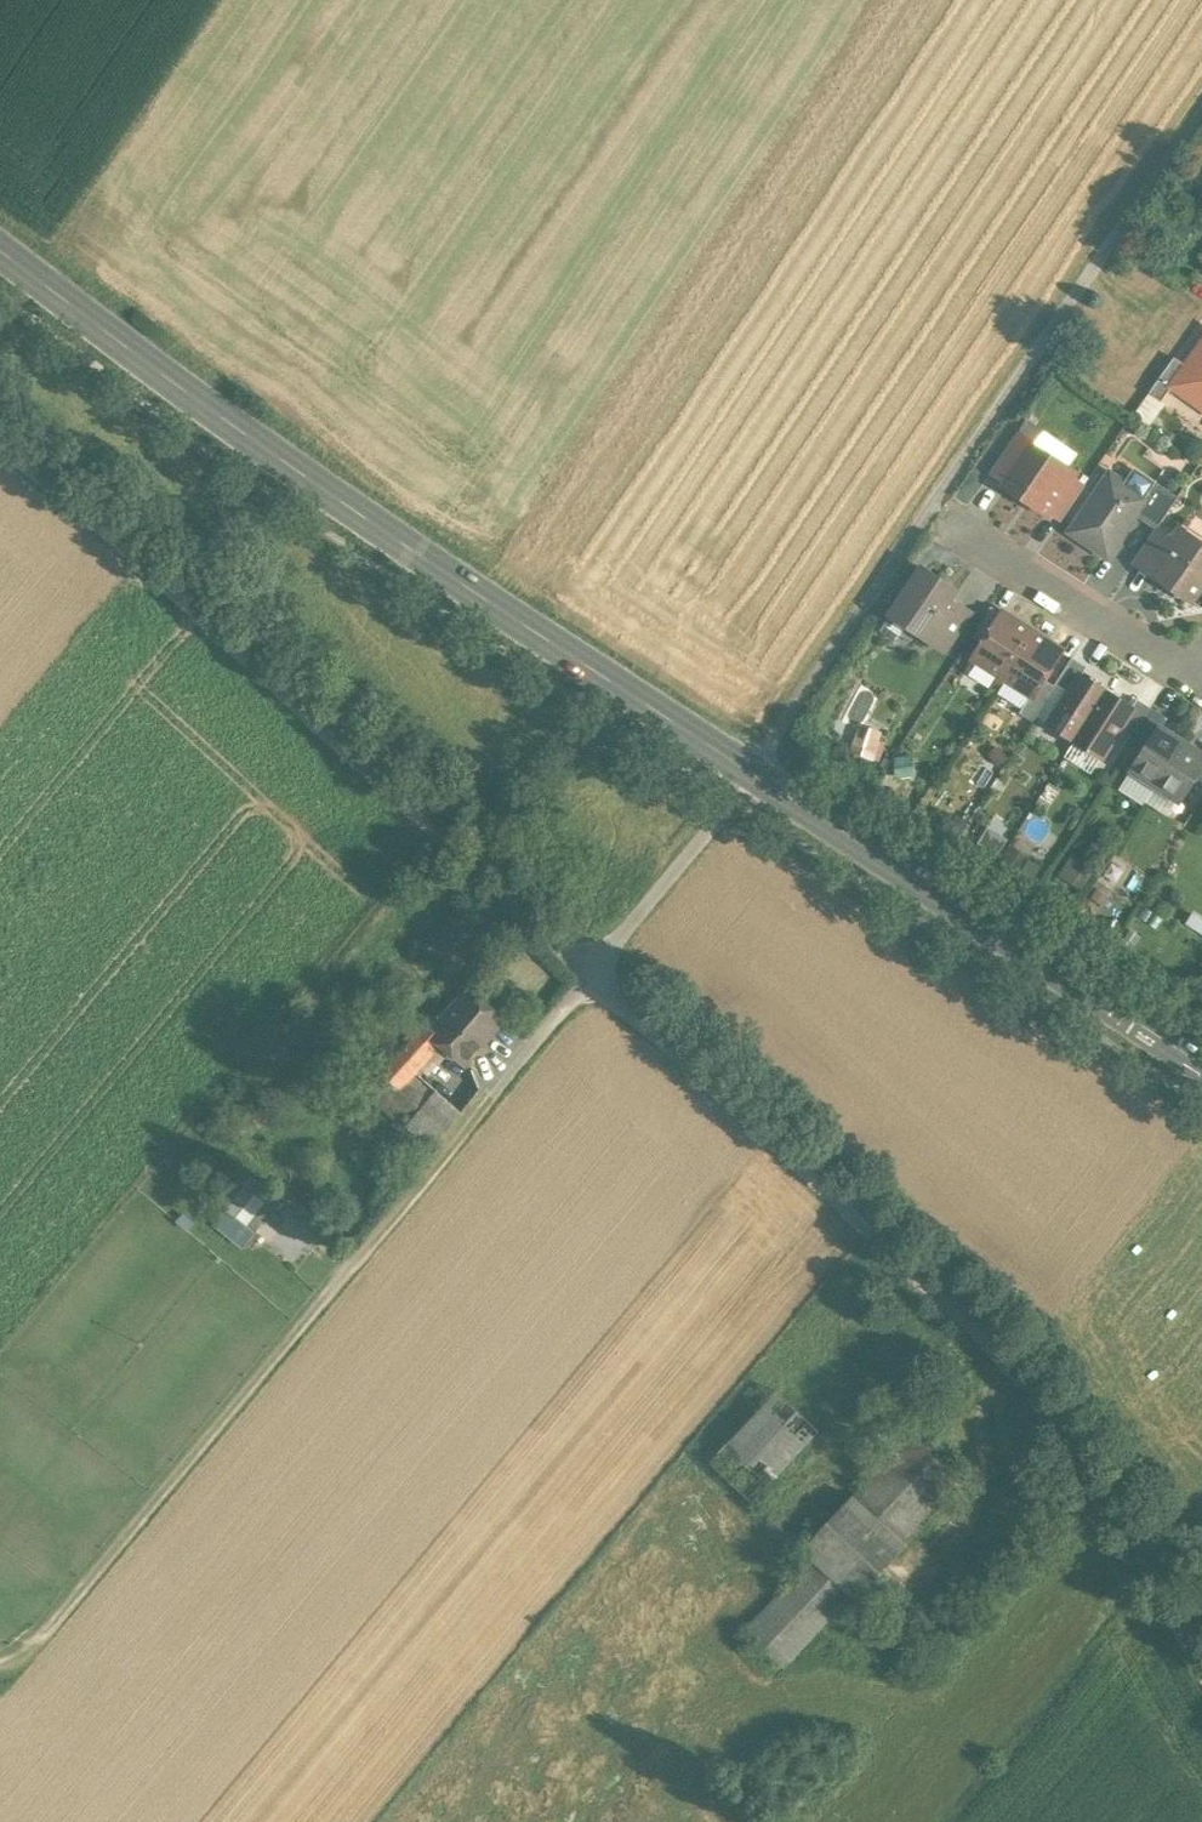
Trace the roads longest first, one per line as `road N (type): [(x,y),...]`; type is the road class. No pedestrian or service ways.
road 1 (track): [(0,450),(133,559),(438,837),(1035,1401),(1109,1494),(1201,1657)]
road 2 (secondary): [(1201,1067),(754,769),(610,689),(0,252)]
road 3 (track): [(754,769),(1201,114)]
road 4 (track): [(452,1137),(23,1660),(0,1665)]
road 5 (residential): [(1191,680),(927,514)]

